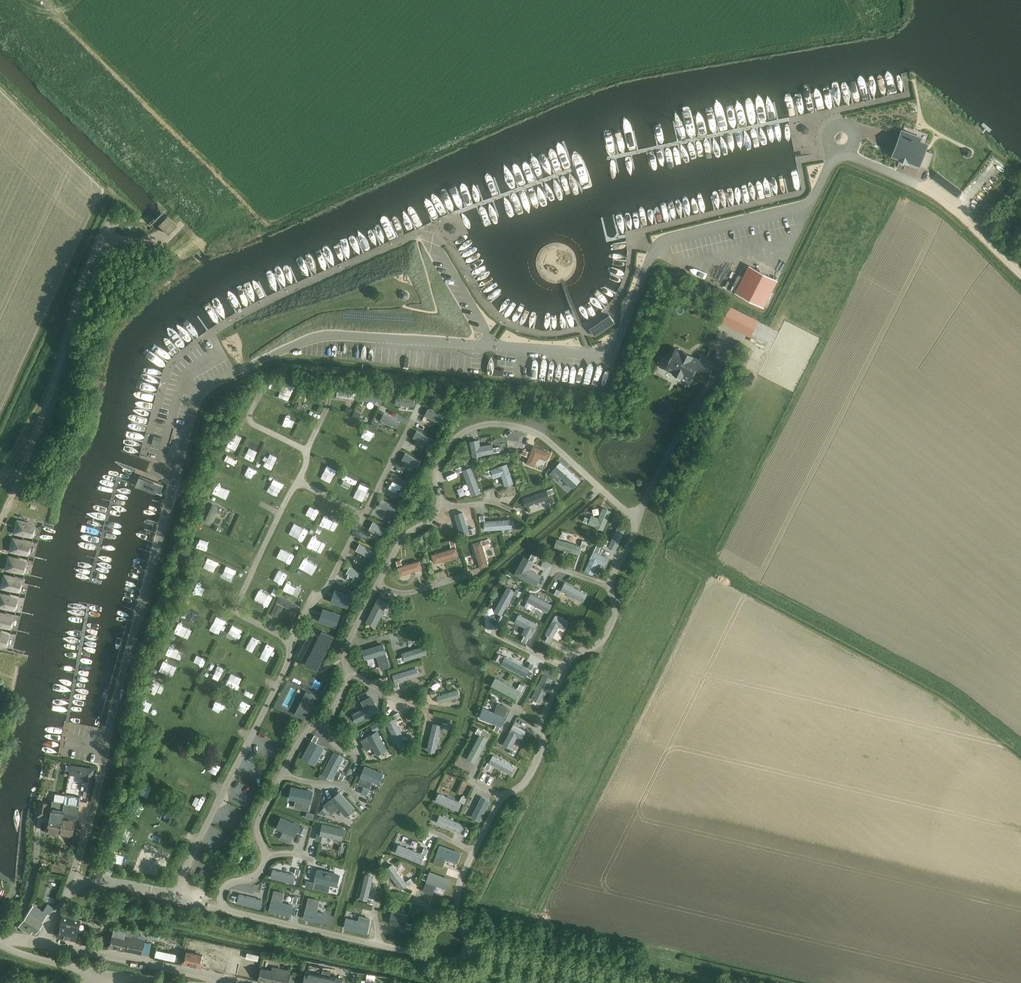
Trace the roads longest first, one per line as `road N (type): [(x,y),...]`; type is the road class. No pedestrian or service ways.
road 1 (unclassified): [(42,944),(92,813),(200,395),(302,340),(331,334),(612,356),(614,349)]
road 2 (unclassified): [(835,153),(808,205),(659,244),(614,349)]
road 3 (track): [(1020,277),(947,205),(850,153)]
road 4 (residential): [(234,982),(42,944)]

